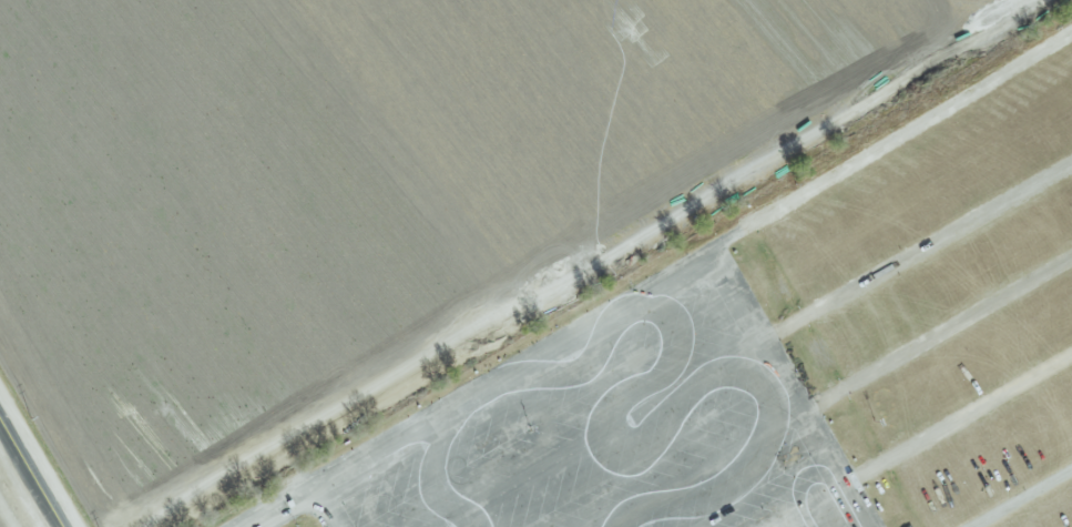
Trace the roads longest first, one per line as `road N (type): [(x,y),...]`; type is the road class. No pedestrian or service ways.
road 1 (tertiary): [(0,399),(73,526)]

